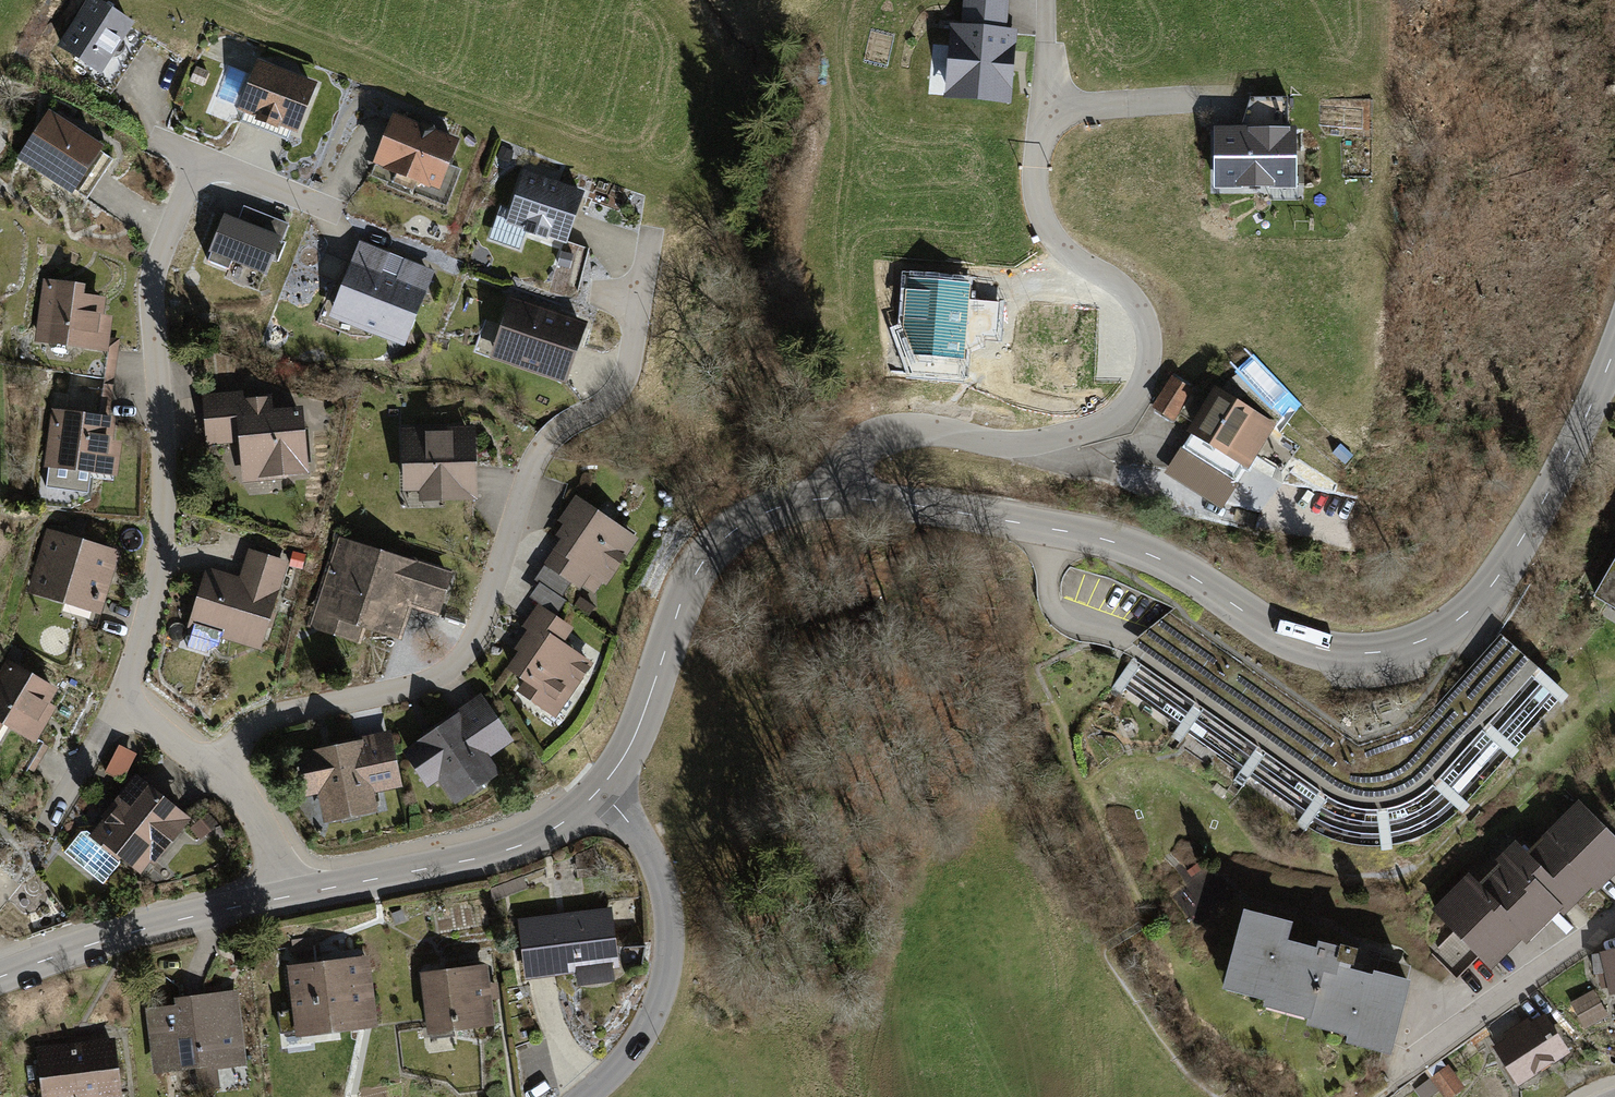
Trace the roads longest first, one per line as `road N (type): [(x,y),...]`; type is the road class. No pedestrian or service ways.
road 1 (tertiary): [(1614,357),(1566,469),(1501,574),(1459,621),(1381,654),(1337,655),(1289,638),(1167,562),(1108,541),(841,497)]
road 2 (residential): [(206,761),(274,716),(406,688),(444,674),(465,653),(533,462),(560,426),(617,390),(651,229)]
road 3 (unclassified): [(841,497),(861,453),(895,435),(1068,436),(1114,425),(1134,403),(1147,373),(1148,337),(1133,302),(1051,235),(1034,184),(1047,104)]
road 4 (residential): [(121,705),(153,600),(164,512),(153,273),(201,158)]
road 5 (tertiary): [(841,497),(760,512),(692,574),(639,726),(600,791)]
road 6 (residential): [(600,791),(655,865),(668,946),(648,1027),(583,1096)]
road 7 (tertiary): [(600,791),(563,824),(520,846),(300,895)]
road 8 (tertiary): [(300,895),(133,932),(0,977)]
road 9 (residential): [(1614,921),(1419,1065)]
road 10 (residential): [(300,895),(206,761)]
road 11 (residential): [(121,705),(45,827)]
road 12 (residential): [(201,158),(333,209)]

